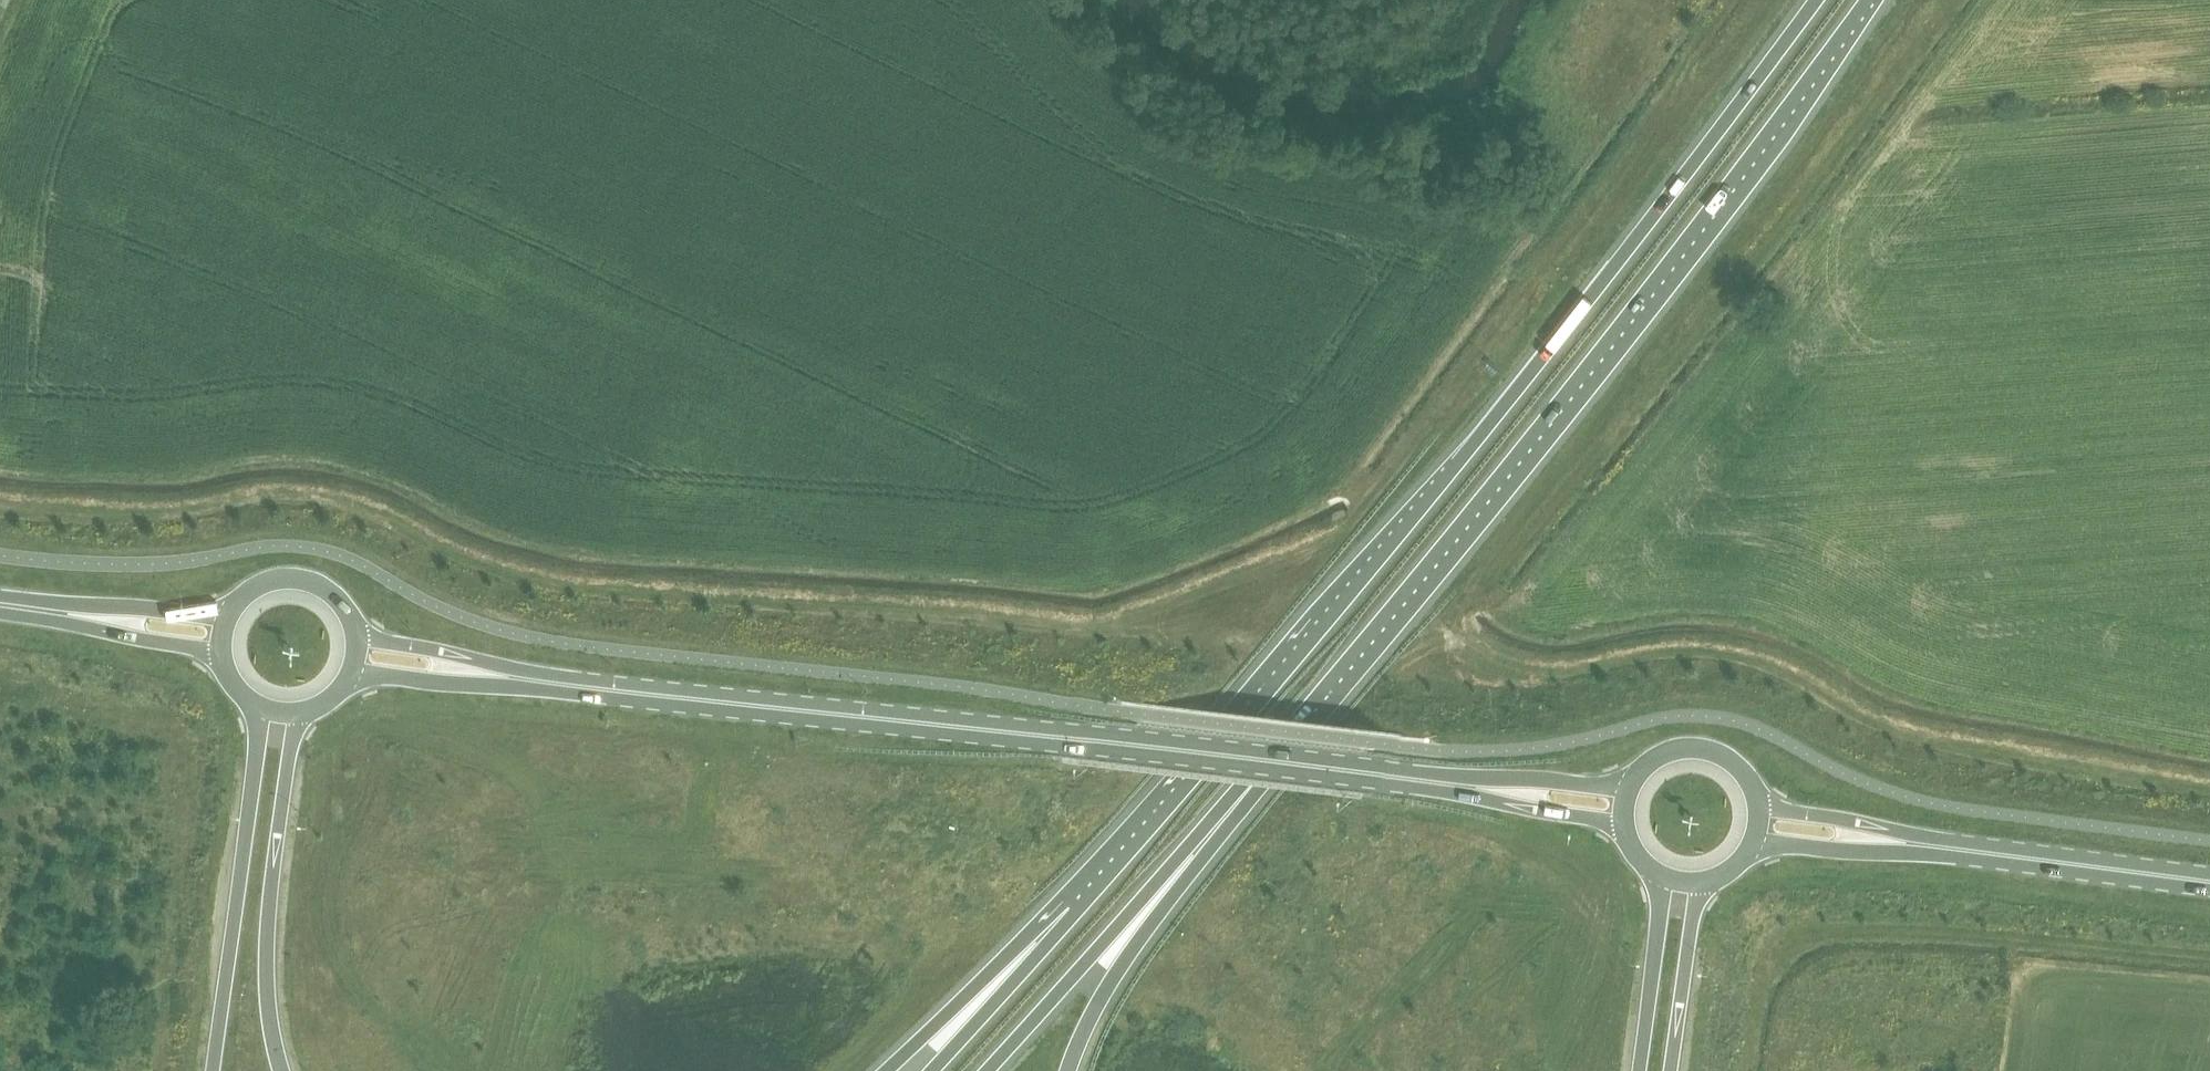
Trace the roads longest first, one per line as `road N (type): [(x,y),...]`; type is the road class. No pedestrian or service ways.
road 1 (trunk): [(1816,0),(1587,305),(1184,785)]
road 2 (trunk): [(1253,777),(1641,304),(1868,0)]
road 3 (primary): [(1440,777),(530,675)]
road 4 (trunk): [(1184,785),(882,1070)]
road 5 (trunk): [(986,1070),(1253,777)]
road 6 (trunk): [(1184,785),(931,1070)]
road 7 (trunk): [(257,697),(211,1070)]
road 8 (trunk): [(282,1070),(268,1016),(268,914),(301,704)]
road 9 (trunk): [(1069,1070),(1098,1001),(1205,856),(1253,777)]
road 10 (secondary): [(2209,879),(1936,843)]
road 11 (trunk): [(1652,864),(1660,909),(1641,1070)]
road 12 (trunk): [(1672,1070),(1704,877)]
road 13 (primary): [(1440,777),(1628,827)]
road 14 (primary): [(1634,780),(1440,777)]
road 15 (primary): [(230,613),(114,603),(46,607)]
road 16 (primary): [(46,607),(225,650)]
road 17 (secondary): [(1752,843),(1936,843)]
road 18 (primary): [(347,669),(463,679),(530,675)]
road 19 (secondary): [(1936,843),(1758,799)]
road 20 (primary): [(530,675),(353,630)]
road 21 (primary): [(353,630),(338,598),(307,578),(271,578),(230,613)]
road 22 (primary): [(1758,799),(1741,766),(1697,745),(1660,754),(1634,780)]

